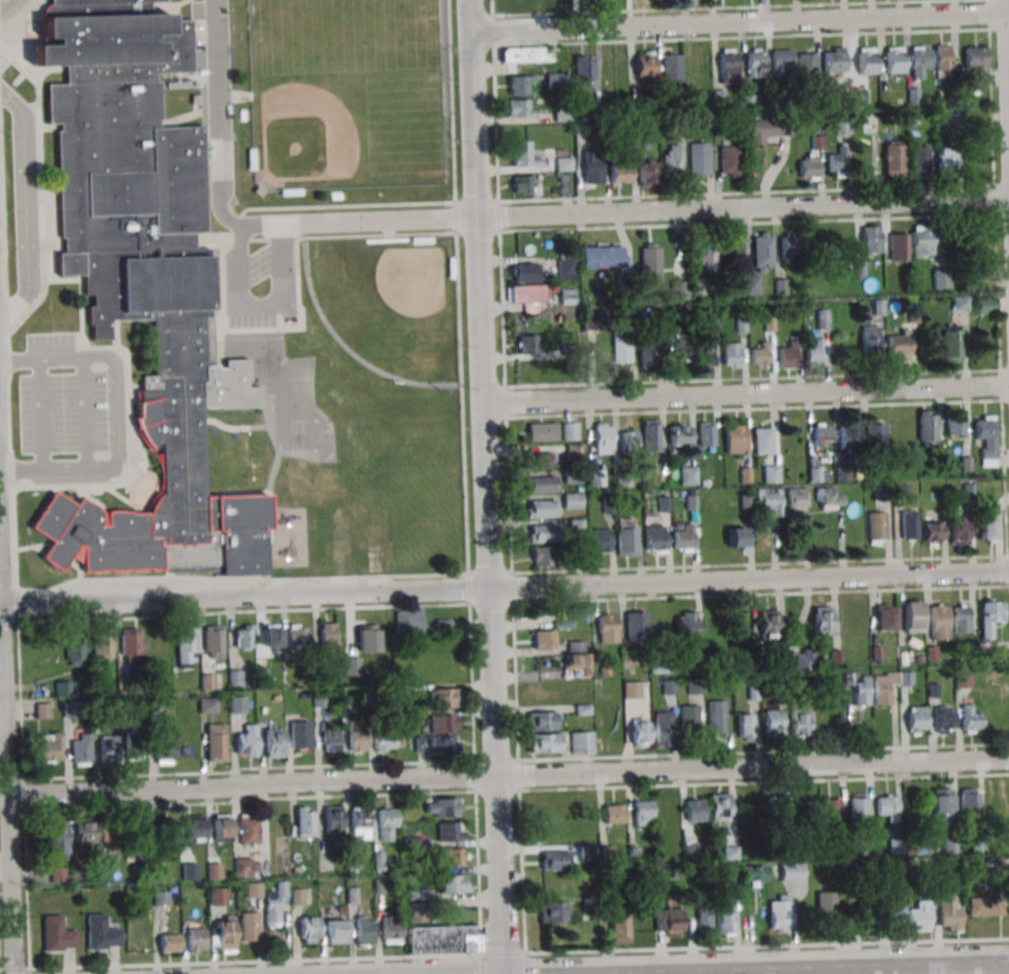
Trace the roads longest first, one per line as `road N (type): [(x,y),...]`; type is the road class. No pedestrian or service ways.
road 1 (residential): [(0,605),(1008,570)]
road 2 (residential): [(0,791),(1008,759)]
road 3 (residential): [(503,973),(471,0)]
road 4 (residential): [(239,224),(1008,200)]
road 5 (tertiary): [(399,973),(1008,957)]
road 6 (residential): [(472,31),(1008,13)]
road 7 (residential): [(483,401),(1008,385)]
road 8 (residential): [(15,973),(0,567)]

